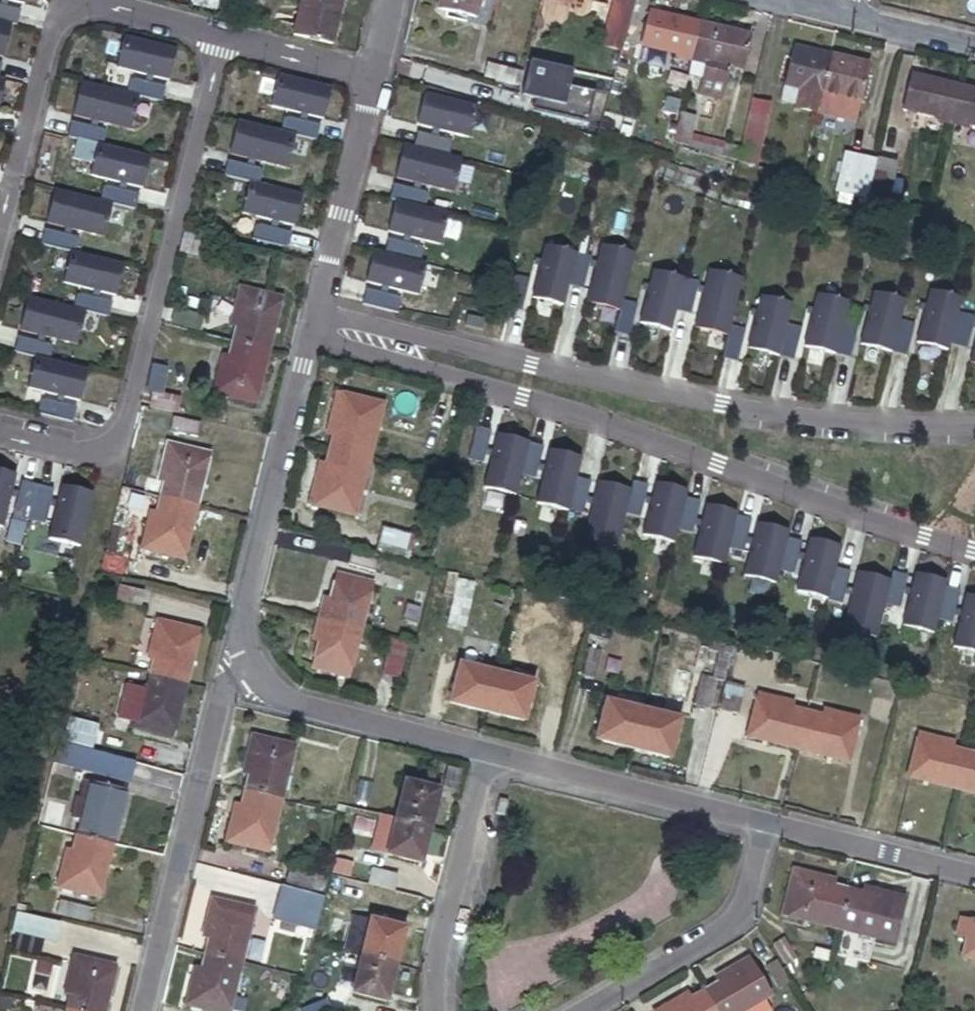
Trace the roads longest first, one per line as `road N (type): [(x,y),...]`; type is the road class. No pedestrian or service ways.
road 1 (residential): [(390,345),(412,366),(567,408),(974,550)]
road 2 (residential): [(974,425),(804,418),(459,346),(418,339),(390,345)]
road 3 (residential): [(0,438),(90,455),(124,428),(218,56)]
road 4 (residential): [(223,36),(70,5),(50,38),(0,232)]
road 5 (residential): [(142,1010),(222,690),(248,664)]
road 6 (residential): [(248,664),(238,642),(242,609),(313,324)]
road 7 (residential): [(763,821),(740,916),(578,1010)]
road 8 (residential): [(763,821),(489,751)]
road 9 (residential): [(489,751),(433,982),(433,1010)]
road 10 (residential): [(489,751),(282,698),(262,690),(248,664)]
road 11 (residential): [(313,324),(375,75)]
road 12 (residential): [(974,875),(763,821)]
road 13 (residential): [(375,75),(223,36)]
road 14 (residential): [(839,13),(974,45)]

